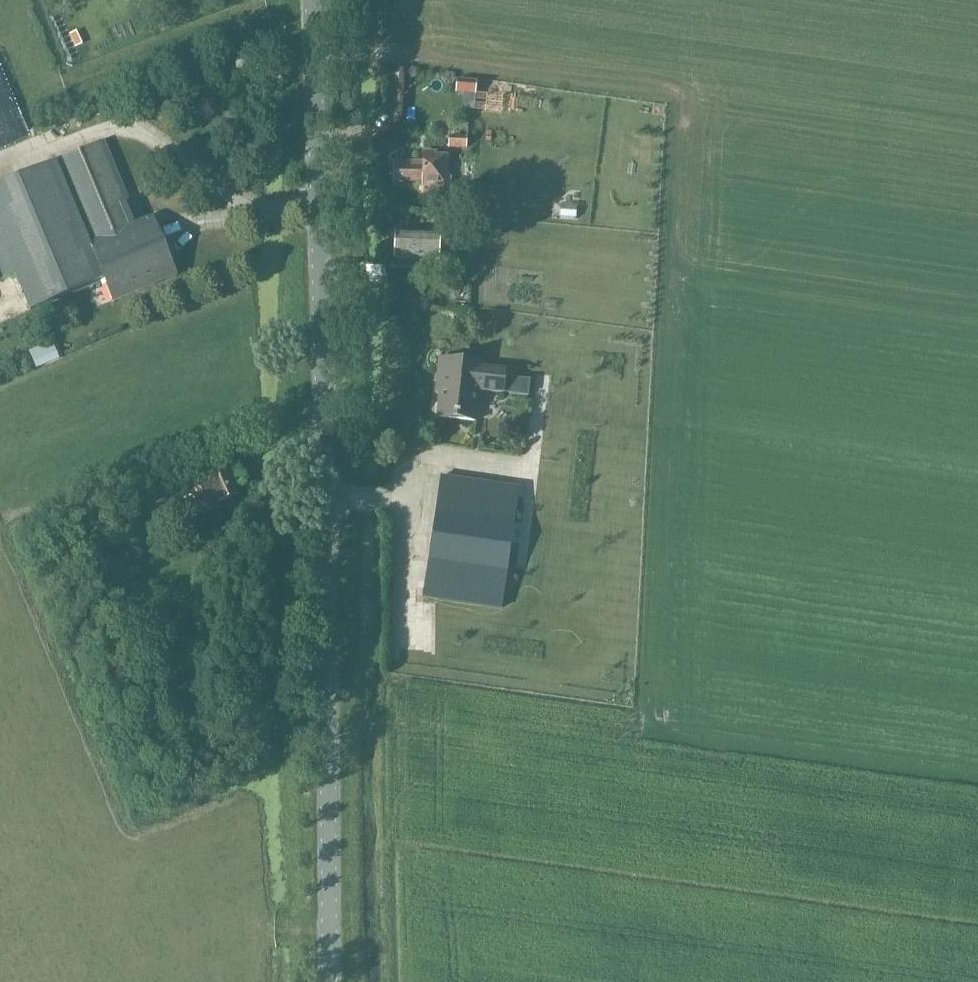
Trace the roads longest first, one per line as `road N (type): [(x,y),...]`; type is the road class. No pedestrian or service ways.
road 1 (tertiary): [(330,981),(309,0)]

